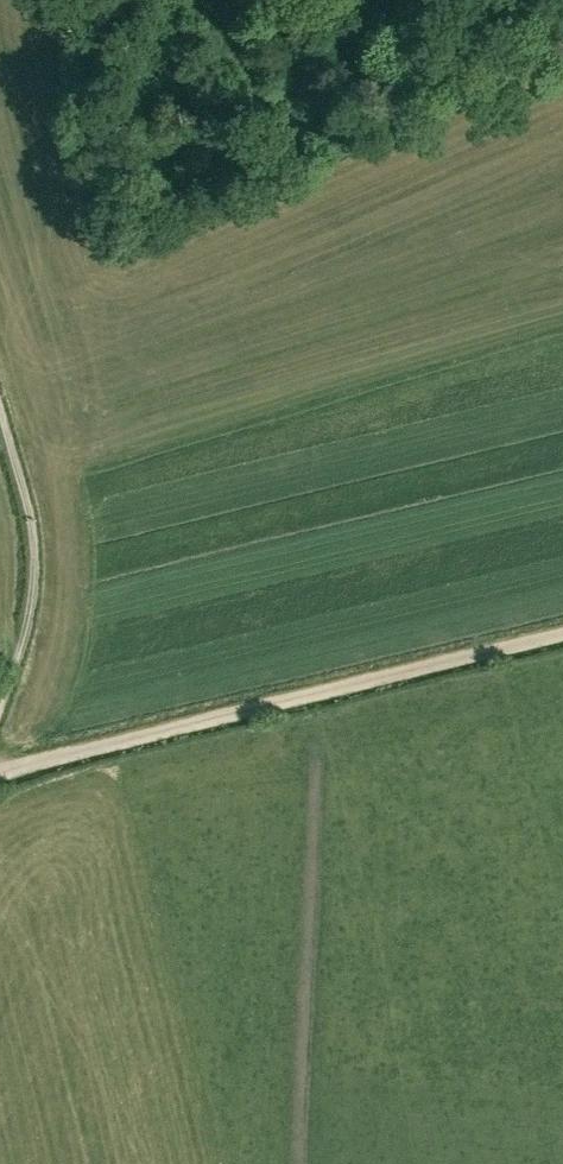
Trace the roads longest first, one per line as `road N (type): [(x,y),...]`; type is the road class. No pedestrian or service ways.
road 1 (track): [(562,639),(0,774)]

